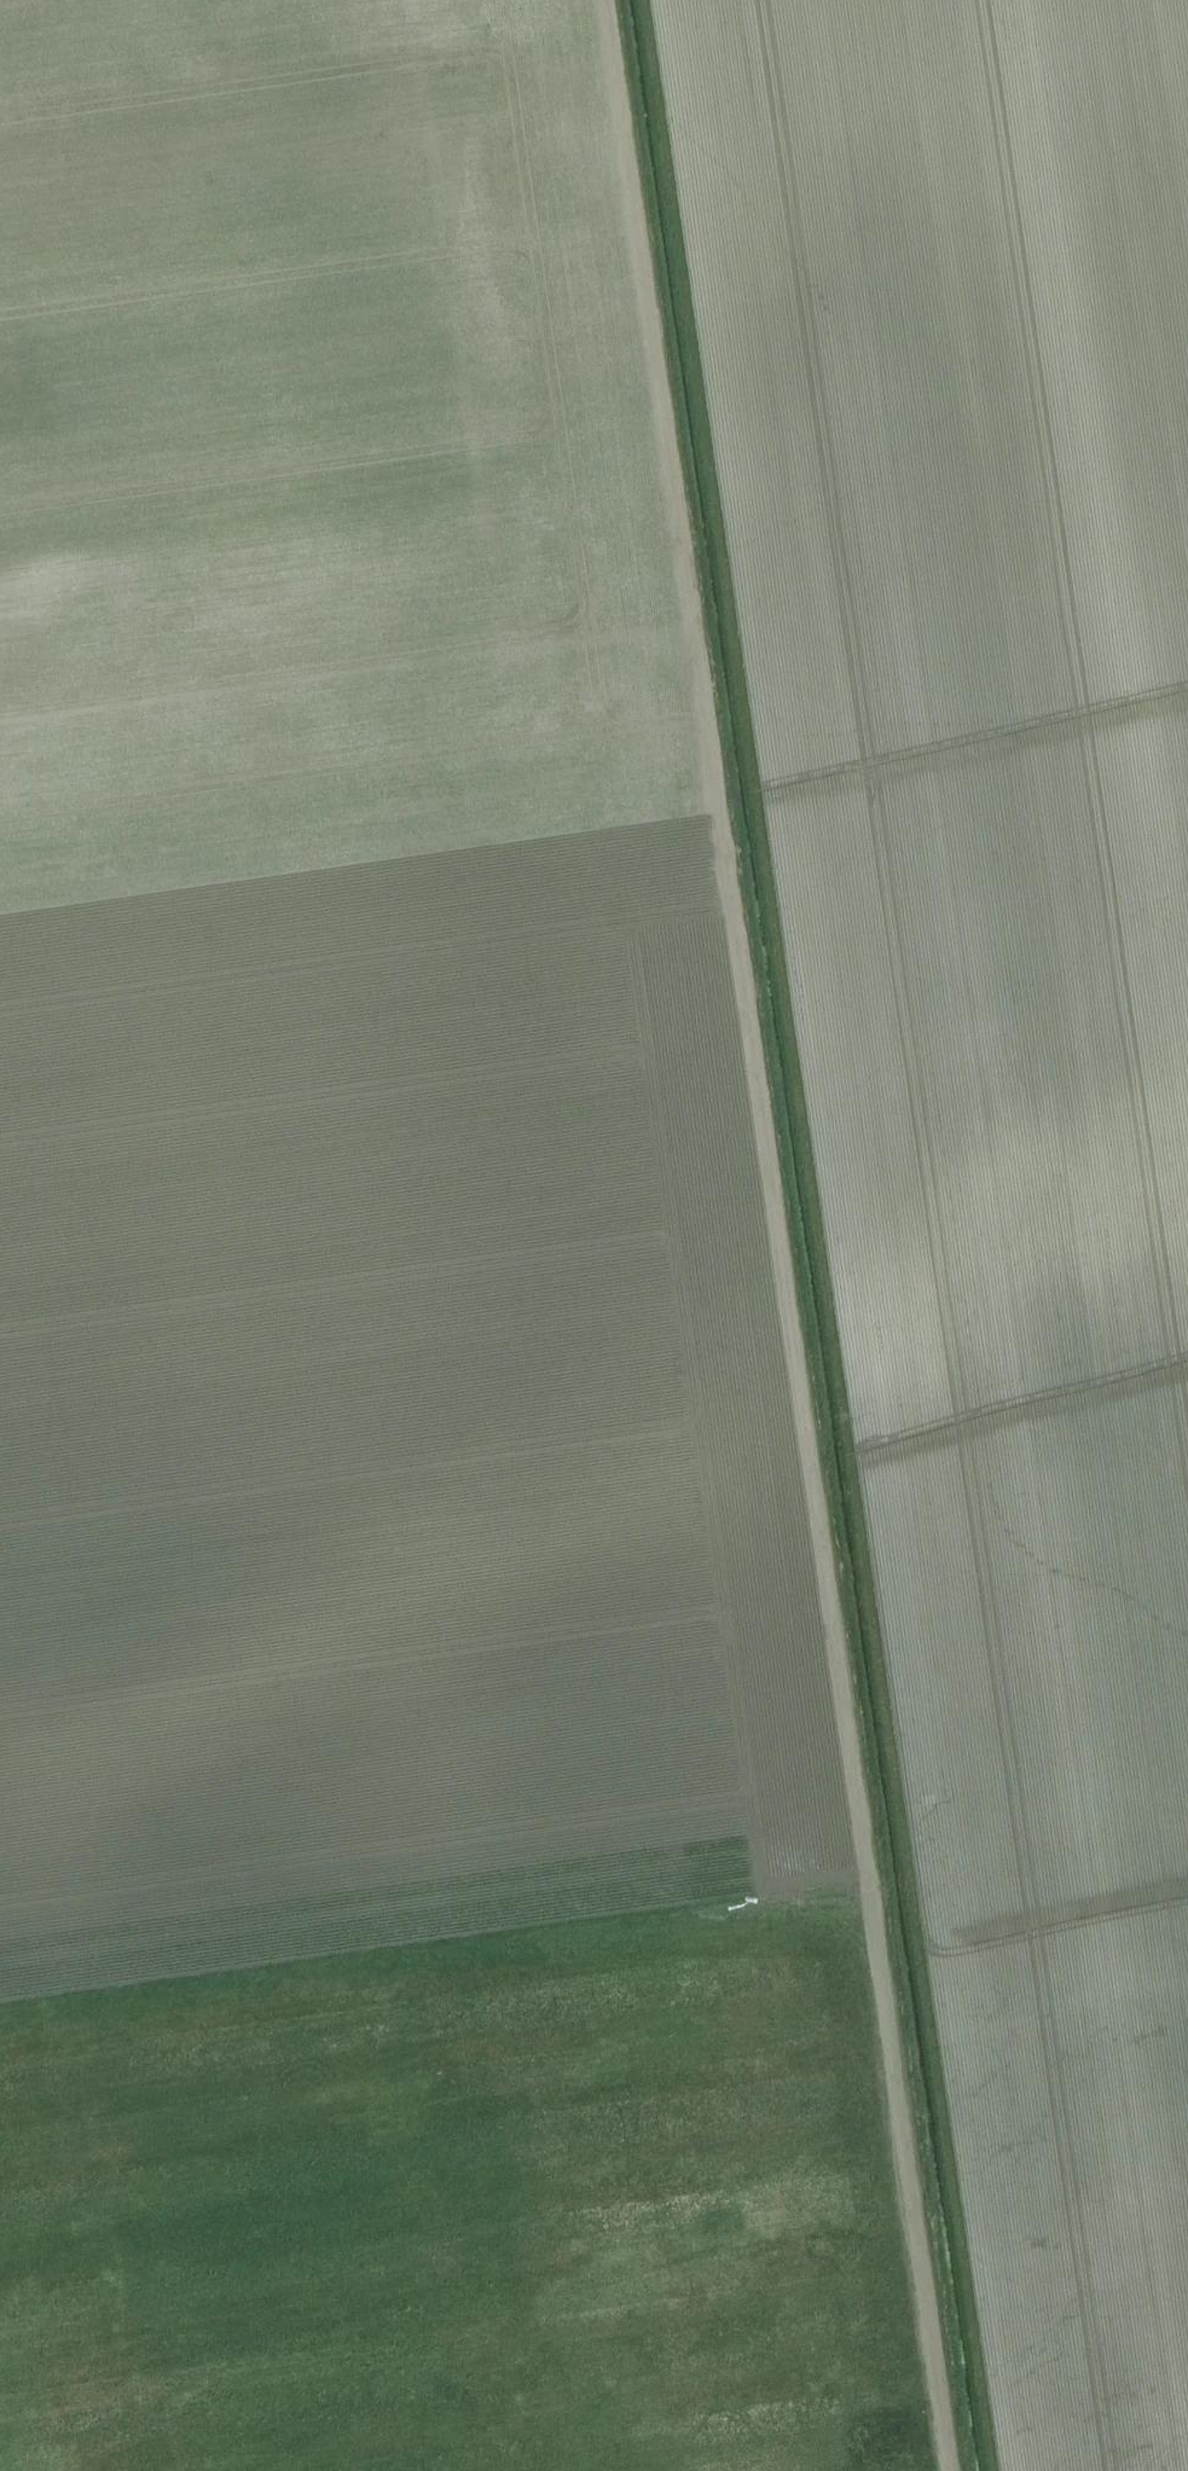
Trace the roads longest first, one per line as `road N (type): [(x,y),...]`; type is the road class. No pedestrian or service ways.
road 1 (track): [(854,1742),(608,0)]
road 2 (unclassified): [(953,2470),(854,1742)]

